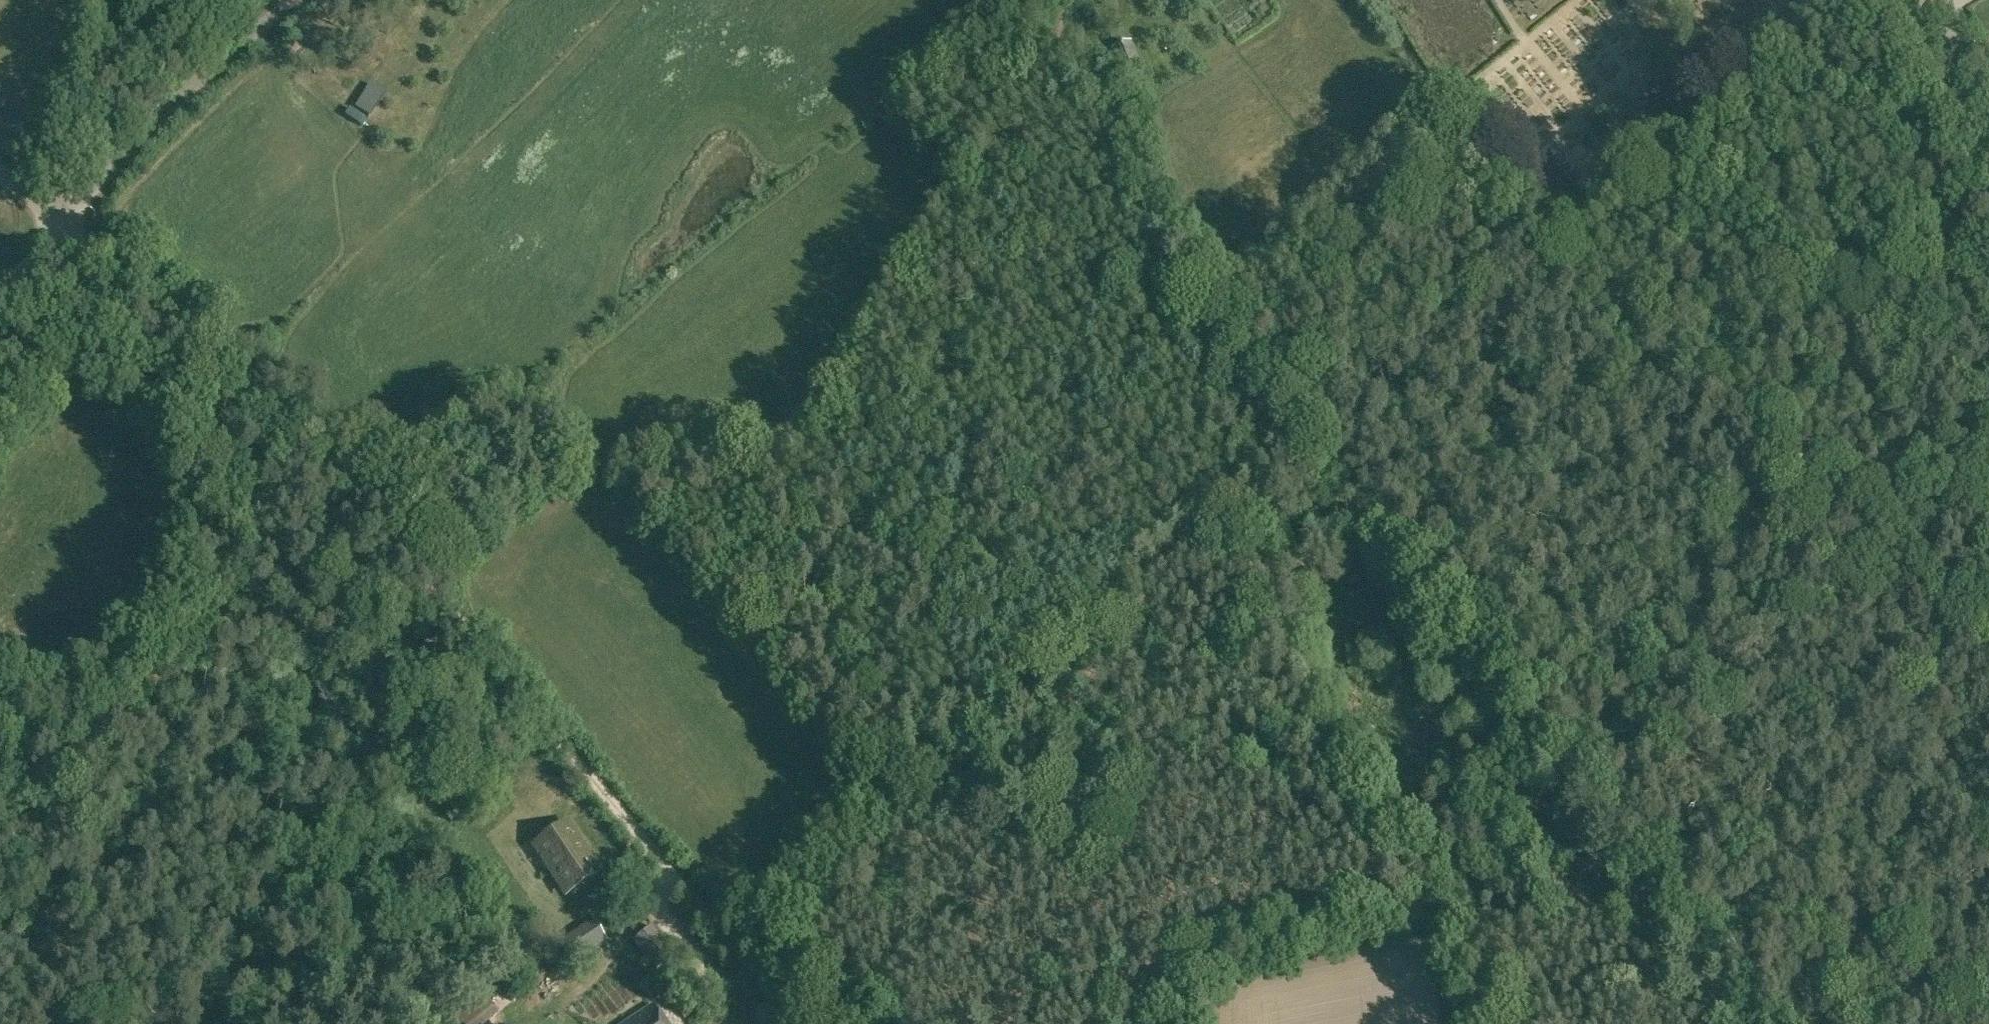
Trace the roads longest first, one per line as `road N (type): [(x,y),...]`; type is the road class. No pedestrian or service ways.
road 1 (track): [(63,227),(329,486),(740,969)]
road 2 (unclassified): [(0,170),(63,227),(153,128),(295,0)]
road 3 (track): [(1441,1023),(1421,791),(1429,759)]
road 4 (track): [(79,241),(79,433)]

